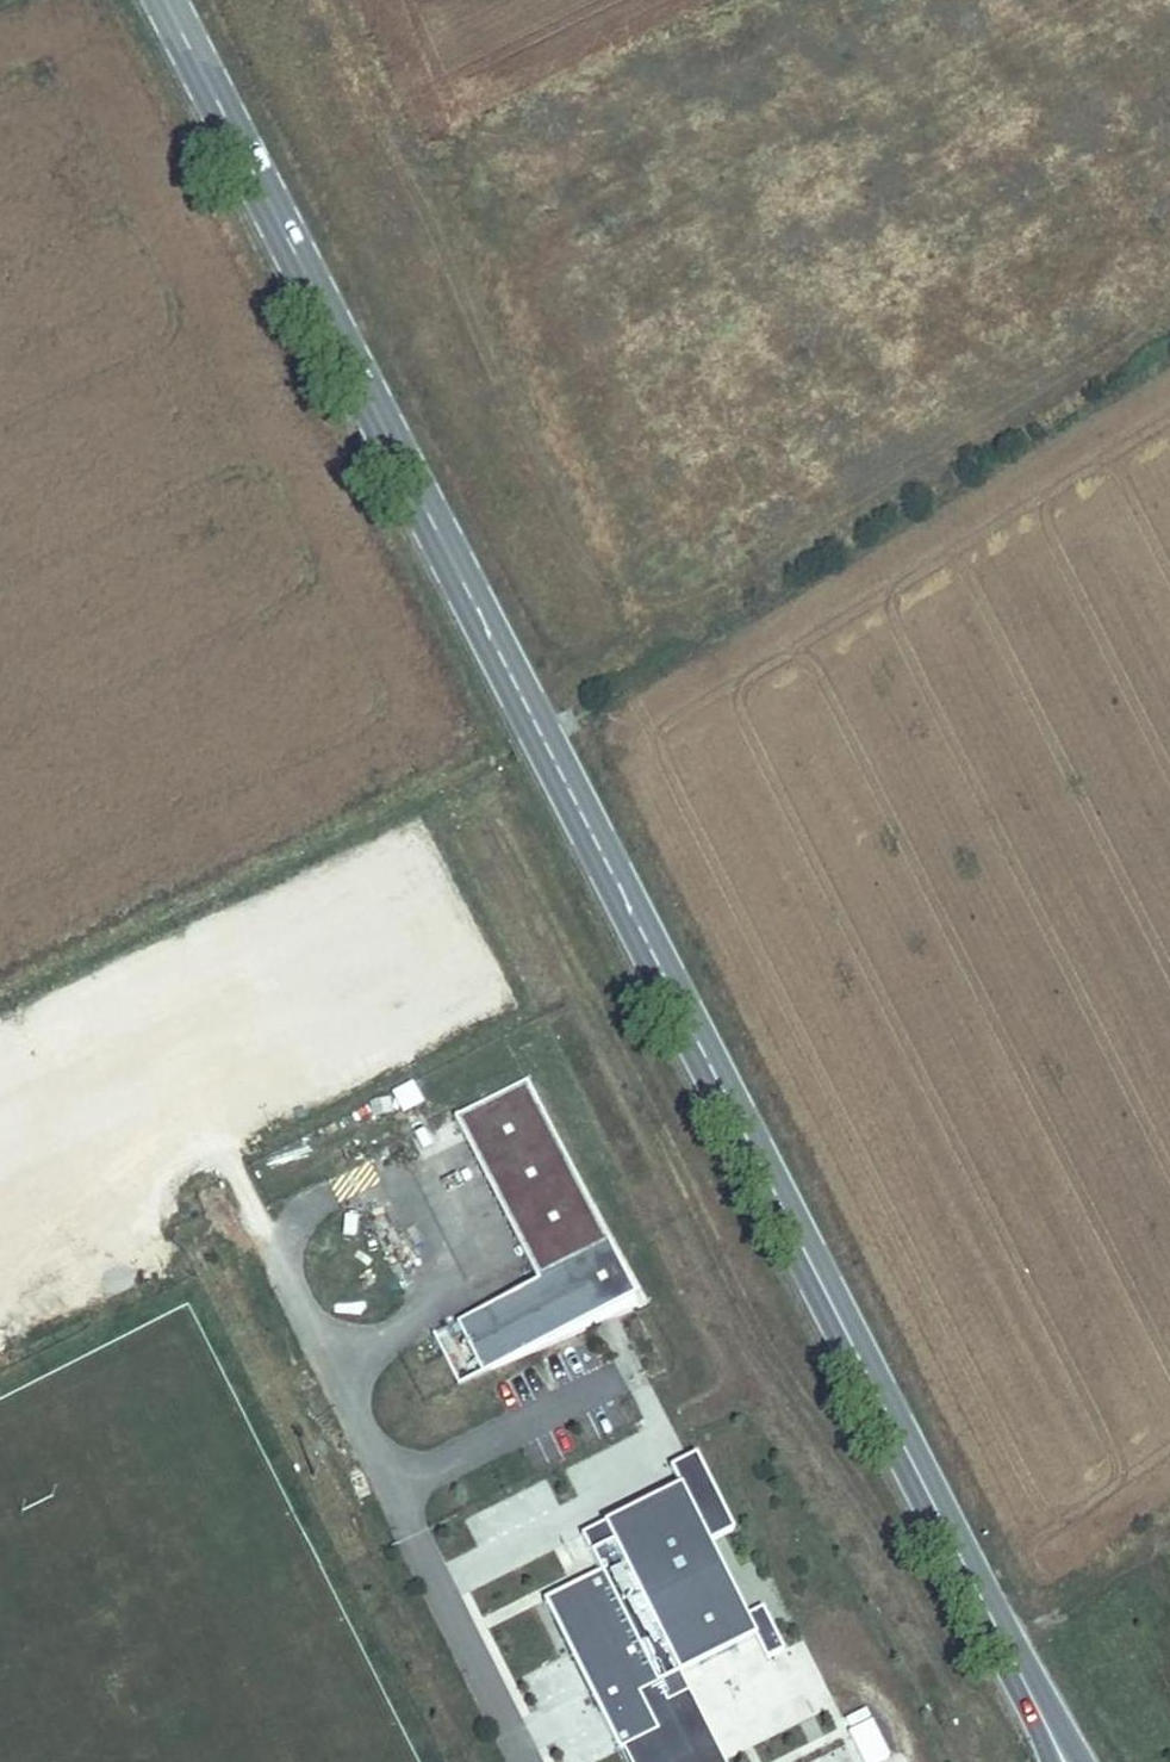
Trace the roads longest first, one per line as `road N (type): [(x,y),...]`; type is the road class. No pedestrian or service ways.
road 1 (secondary): [(1013,1634),(165,0)]
road 2 (track): [(1013,1634),(1169,1513)]
road 3 (secondary): [(1083,1761),(1013,1634)]
road 4 (secondary): [(1013,1634),(1053,1761)]

